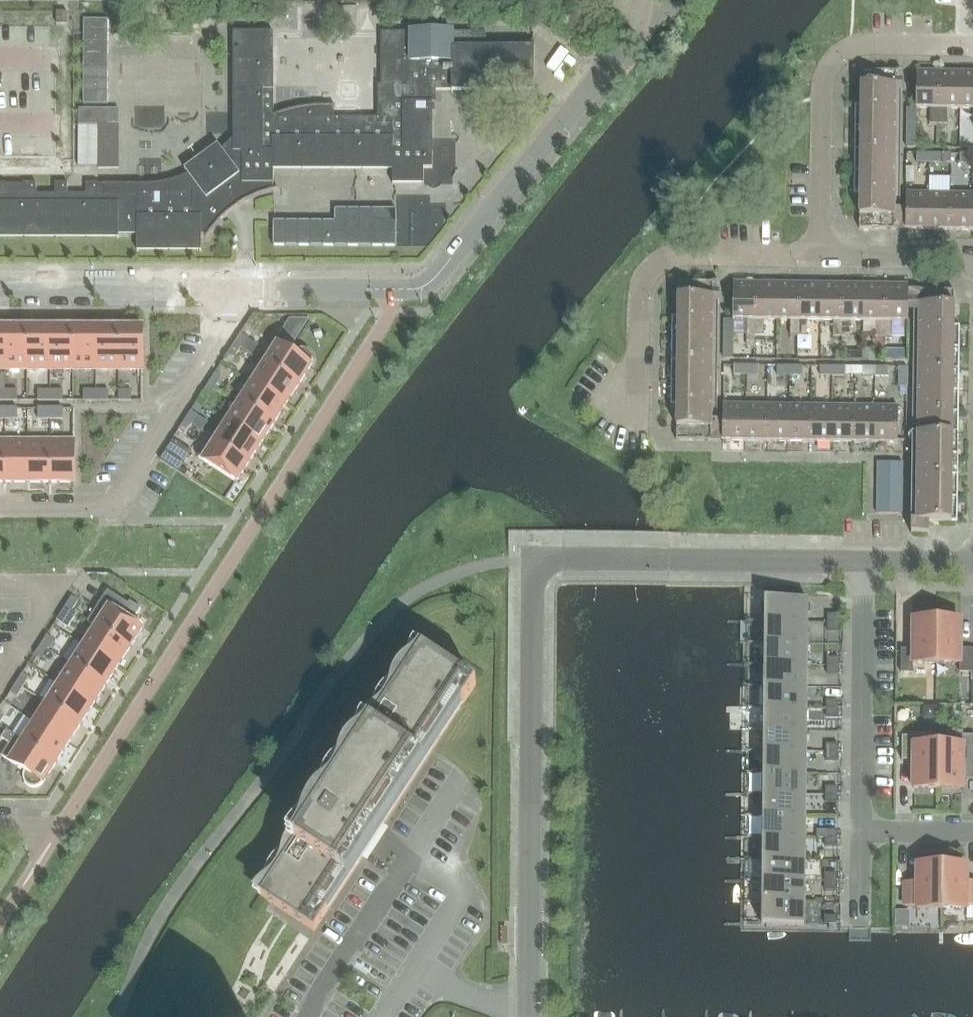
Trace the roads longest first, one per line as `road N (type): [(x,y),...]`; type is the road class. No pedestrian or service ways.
road 1 (tertiary): [(528,1016),(533,558),(864,561)]
road 2 (residential): [(389,289),(383,323),(62,825),(0,825)]
road 3 (unclassified): [(389,289),(426,289),(624,46),(641,0)]
road 4 (residential): [(233,289),(234,321),(113,509),(0,509)]
road 5 (residential): [(820,256),(825,73),(855,47),(966,45)]
road 6 (residential): [(638,414),(639,304),(654,266),(693,254),(820,256)]
road 7 (residential): [(861,831),(864,561)]
road 8 (unclassified): [(233,289),(0,288)]
road 9 (residential): [(0,684),(66,582),(0,582)]
road 10 (unclassified): [(389,289),(233,289)]
road 11 (residential): [(820,256),(972,258)]

